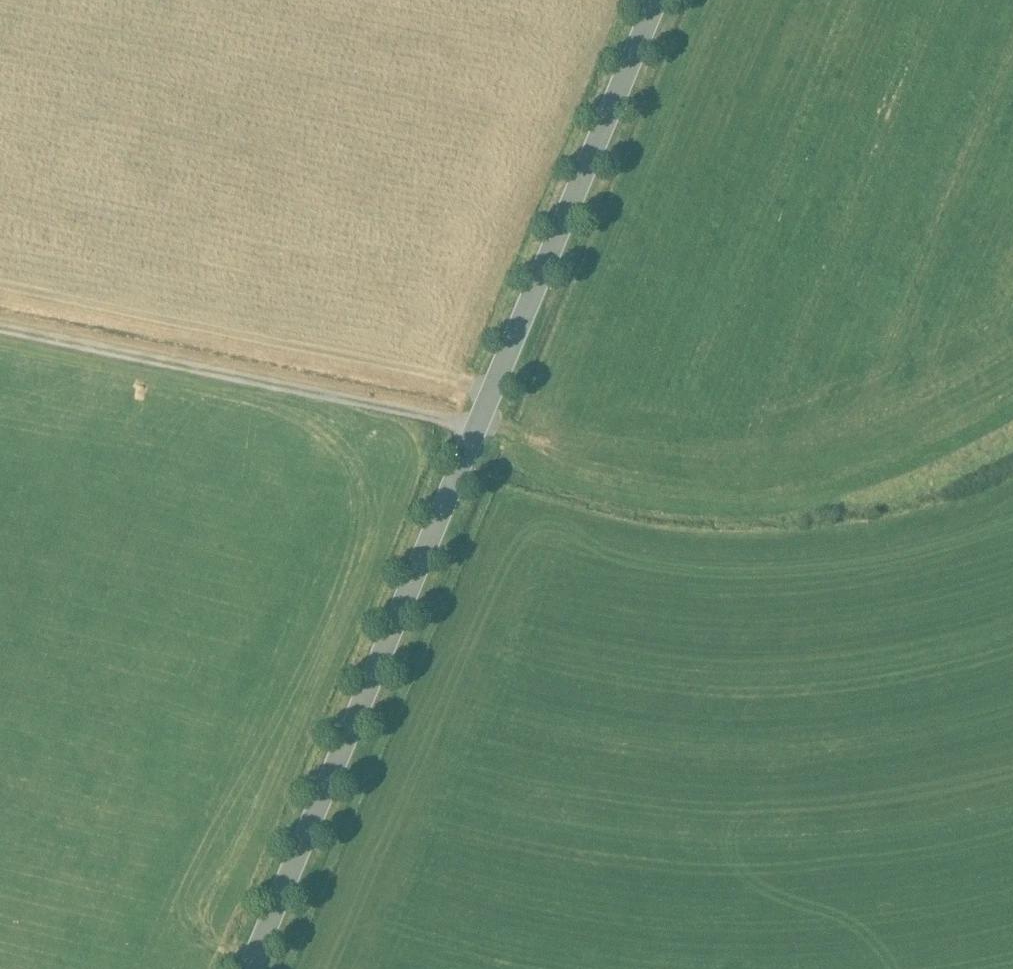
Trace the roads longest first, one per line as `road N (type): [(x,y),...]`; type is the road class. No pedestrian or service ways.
road 1 (tertiary): [(657,0),(251,968)]

